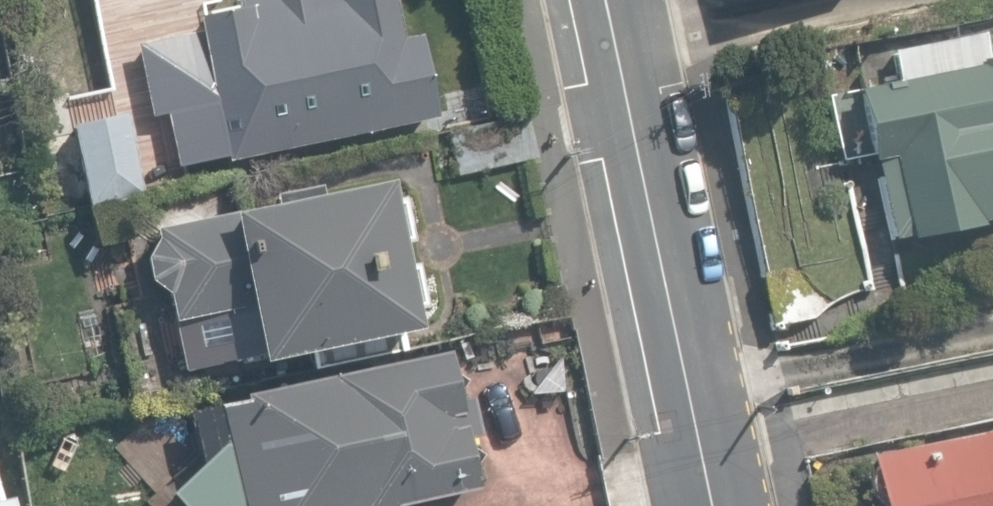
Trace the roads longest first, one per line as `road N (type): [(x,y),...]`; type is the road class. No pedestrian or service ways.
road 1 (residential): [(714,505),(607,0)]

